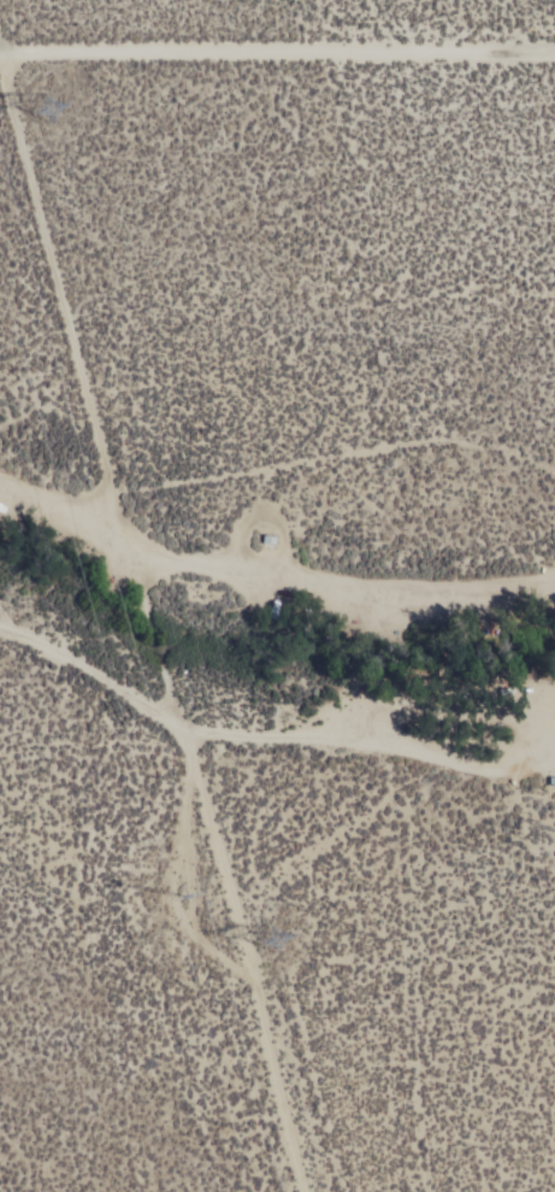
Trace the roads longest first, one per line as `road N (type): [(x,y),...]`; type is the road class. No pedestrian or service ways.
road 1 (track): [(554,749),(407,748),(309,729),(197,729),(0,635)]
road 2 (track): [(554,574),(430,595),(232,569),(126,513),(0,484)]
road 3 (track): [(554,54),(0,52)]
road 4 (track): [(126,513),(0,24)]
road 5 (track): [(312,1191),(197,729)]

